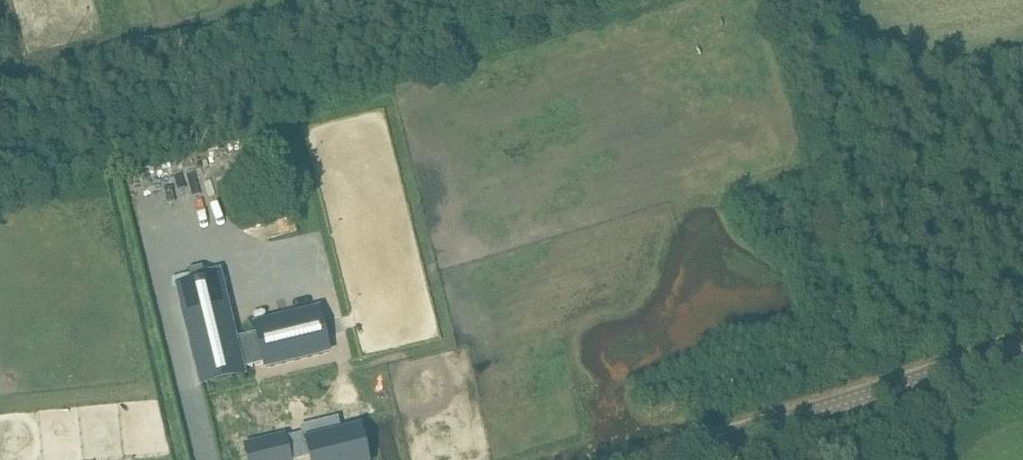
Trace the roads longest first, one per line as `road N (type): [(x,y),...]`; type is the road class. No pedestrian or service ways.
road 1 (unclassified): [(640,459),(1022,341)]

